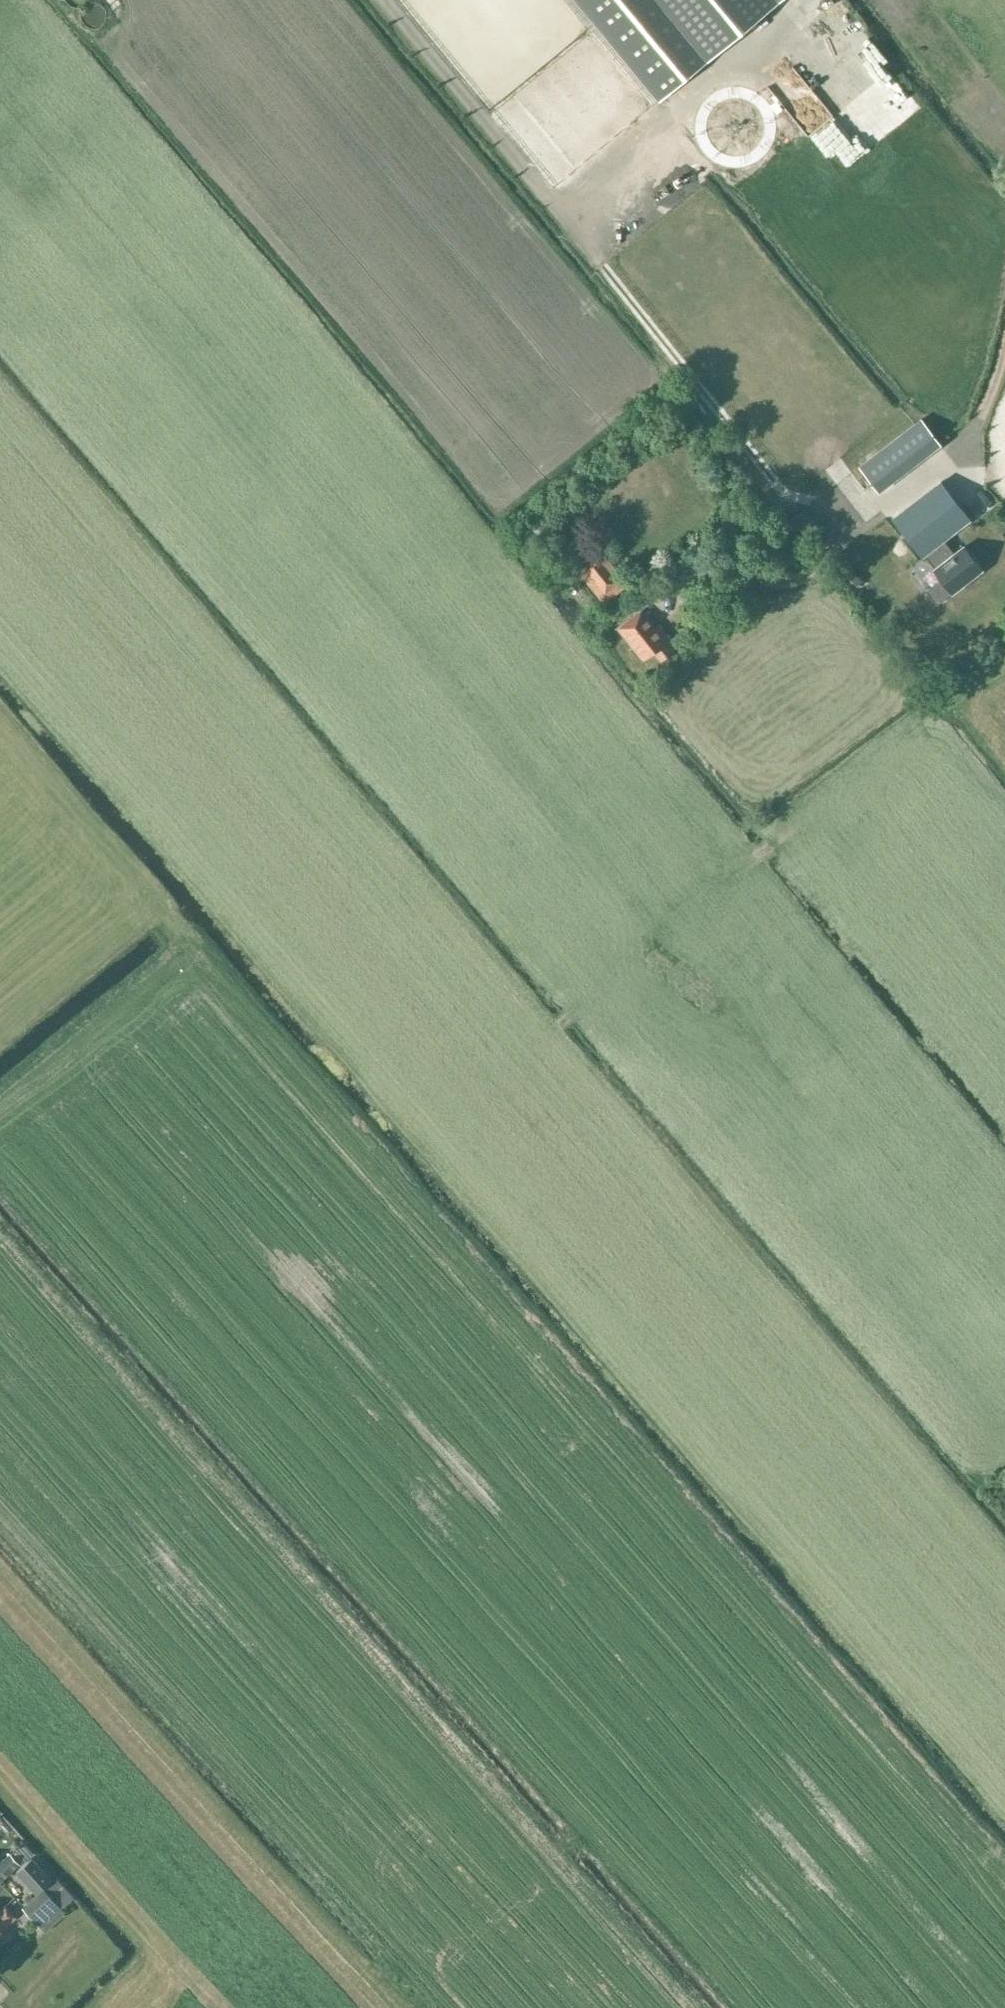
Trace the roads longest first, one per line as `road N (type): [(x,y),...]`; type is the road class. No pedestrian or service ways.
road 1 (track): [(1004,345),(967,438),(941,470),(831,559),(777,582),(756,577),(730,546),(662,595)]

